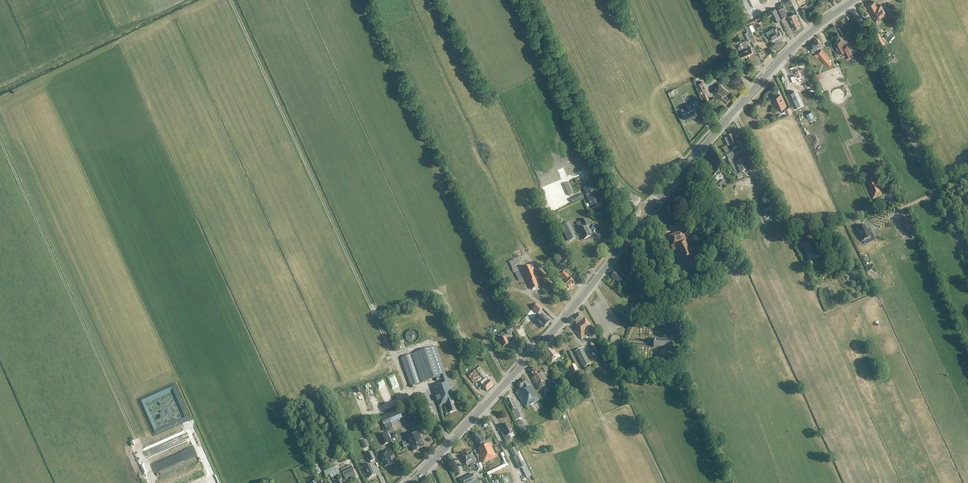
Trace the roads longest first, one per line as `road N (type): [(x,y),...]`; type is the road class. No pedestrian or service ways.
road 1 (track): [(451,442),(430,392),(410,392),(230,0)]
road 2 (tertiary): [(411,482),(567,315),(649,210)]
road 3 (tertiary): [(649,210),(779,61),(850,4)]
road 4 (track): [(967,261),(857,18)]
road 5 (unclassified): [(649,210),(610,171),(532,0)]

